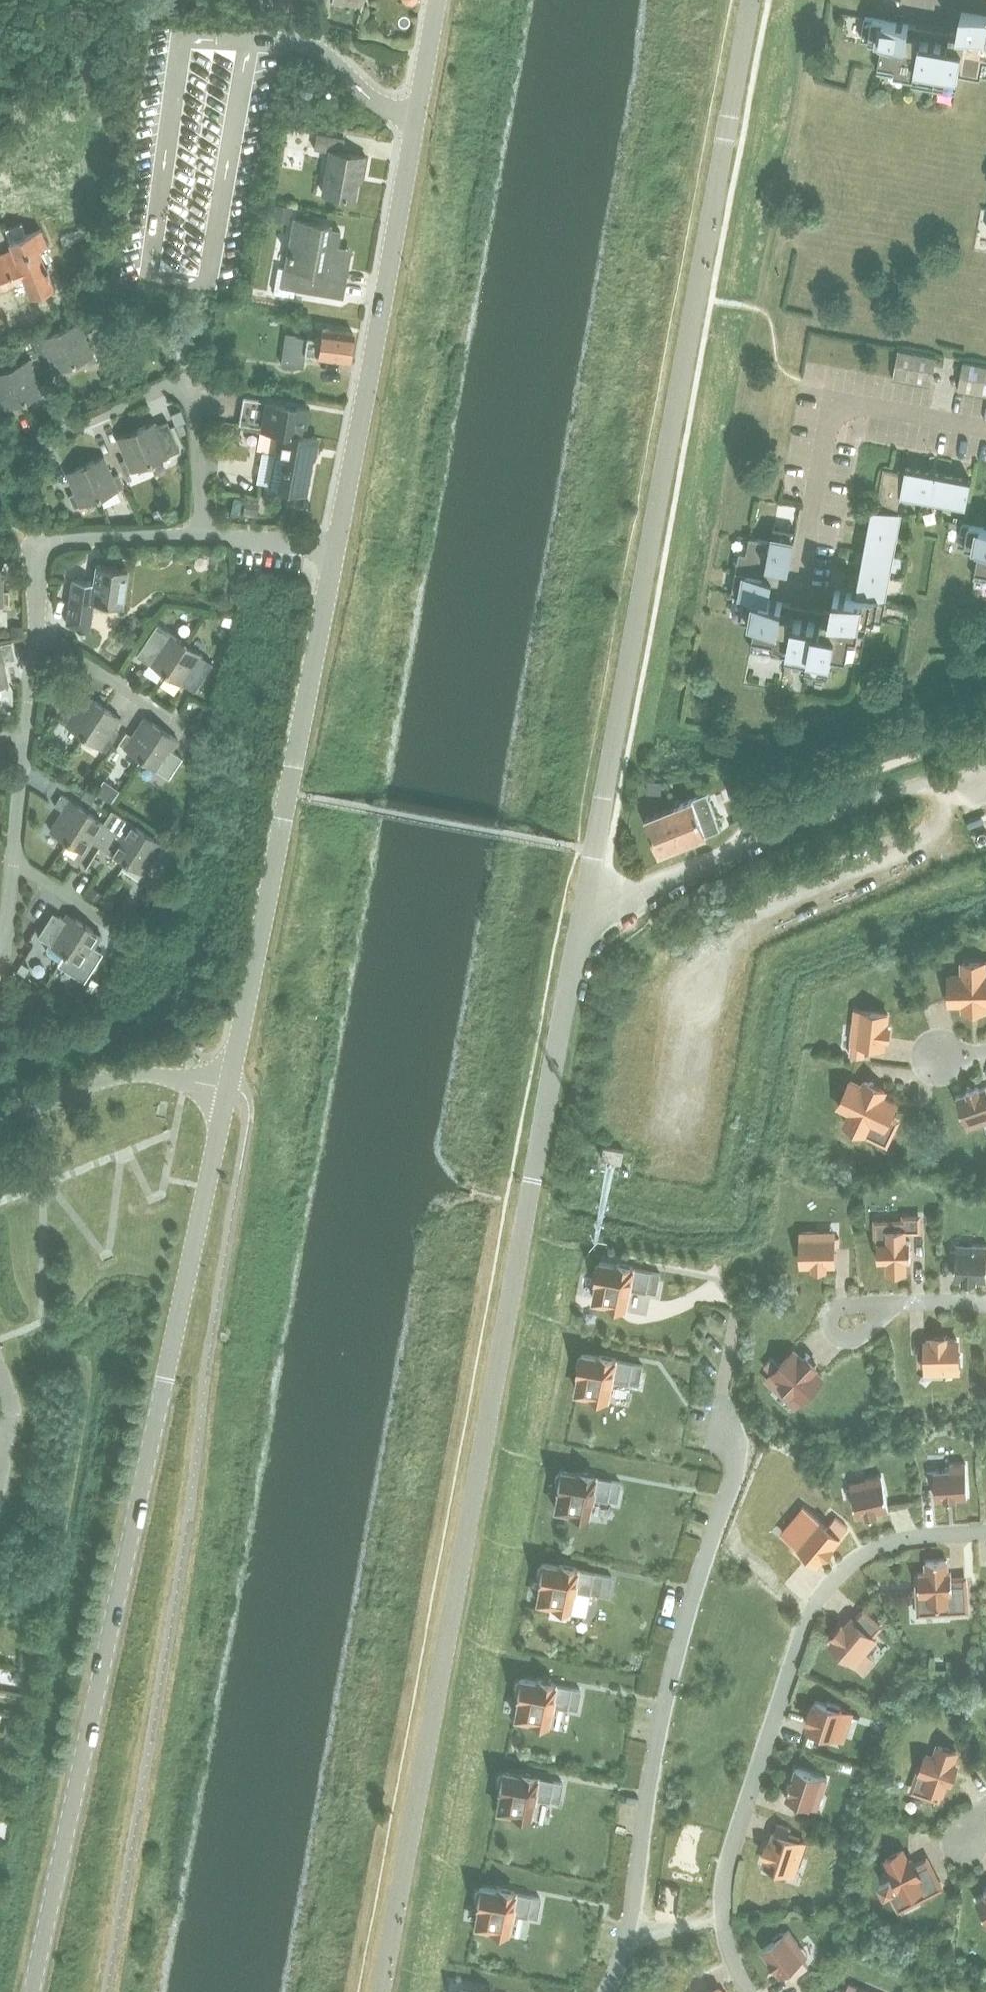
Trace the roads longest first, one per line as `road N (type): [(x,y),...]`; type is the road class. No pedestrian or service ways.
road 1 (unclassified): [(380,1991),(581,911)]
road 2 (unclassified): [(581,911),(746,0)]
road 3 (tertiary): [(31,1991),(227,1089)]
road 4 (tertiary): [(332,554),(435,0)]
road 5 (tertiary): [(227,1089),(332,554)]
road 6 (residential): [(581,911),(846,808),(985,768)]
road 7 (residential): [(796,596),(828,421),(853,406),(985,428)]
road 8 (residential): [(202,534),(194,407),(183,389),(172,386),(21,449)]
road 9 (residential): [(37,634),(41,544),(202,534)]
road 10 (residential): [(0,1119),(124,1071),(227,1089)]
road 11 (residential): [(193,733),(37,634)]
road 12 (residential): [(202,534),(332,554)]
road 13 (residential): [(13,861),(27,731)]

